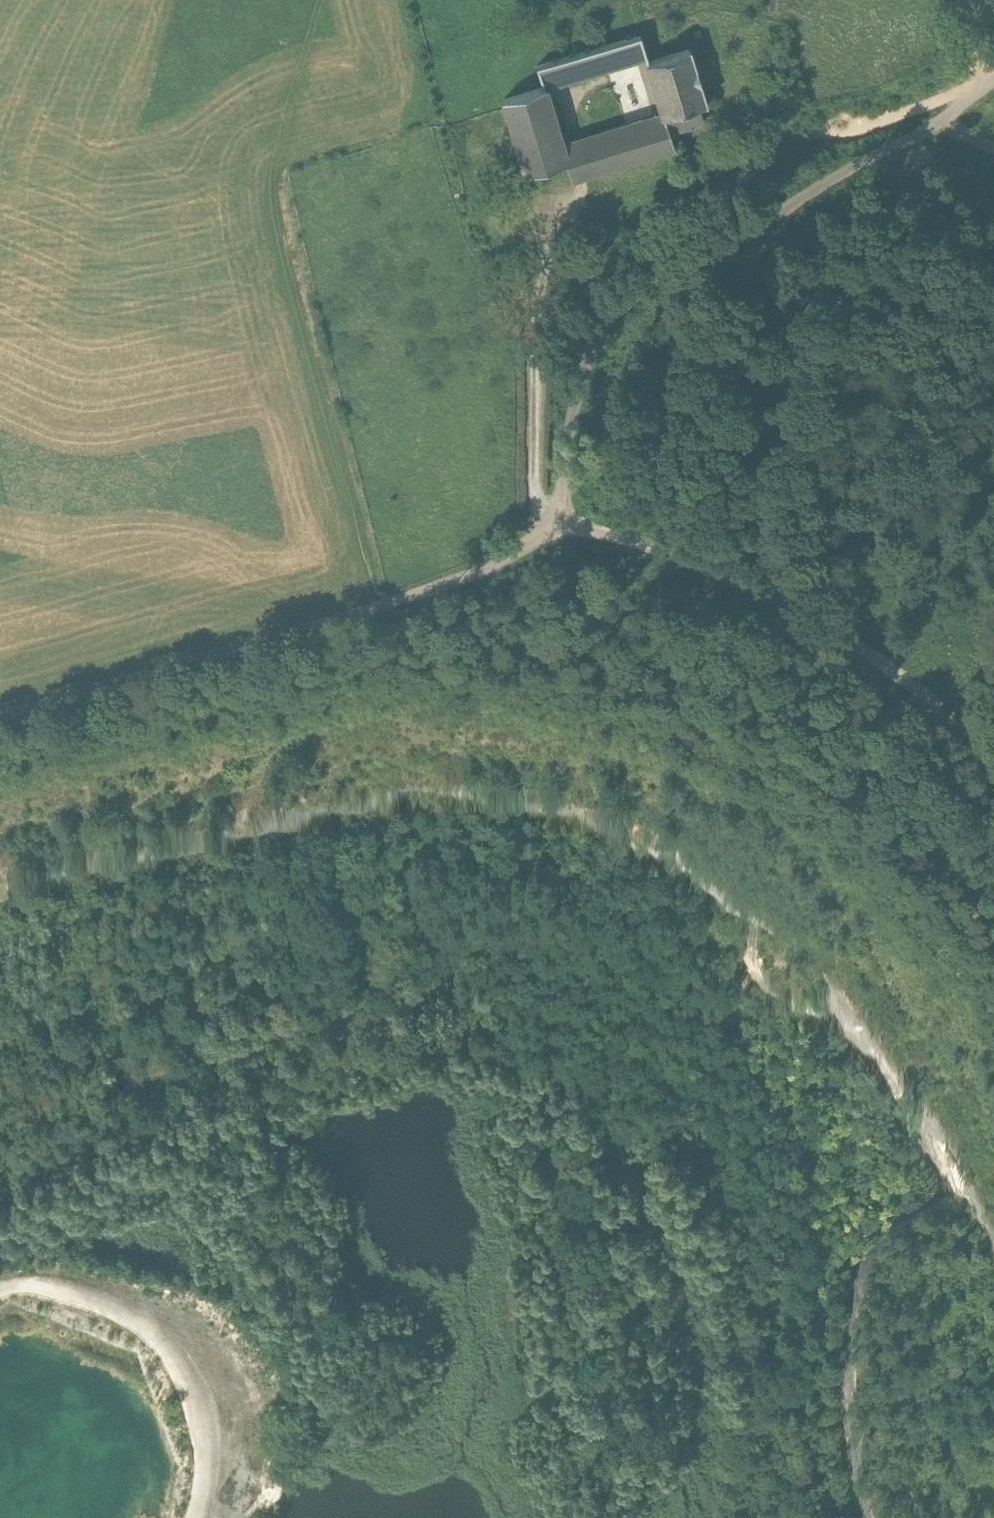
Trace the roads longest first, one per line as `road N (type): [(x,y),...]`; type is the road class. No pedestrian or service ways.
road 1 (unclassified): [(993,81),(630,306),(597,338),(580,379),(553,519)]
road 2 (unclassified): [(0,717),(424,594),(504,559),(553,519)]
road 3 (track): [(553,519),(656,551),(818,622),(993,752)]
road 4 (track): [(195,1517),(203,1488),(195,1405),(154,1334),(100,1303),(42,1284),(0,1290)]

